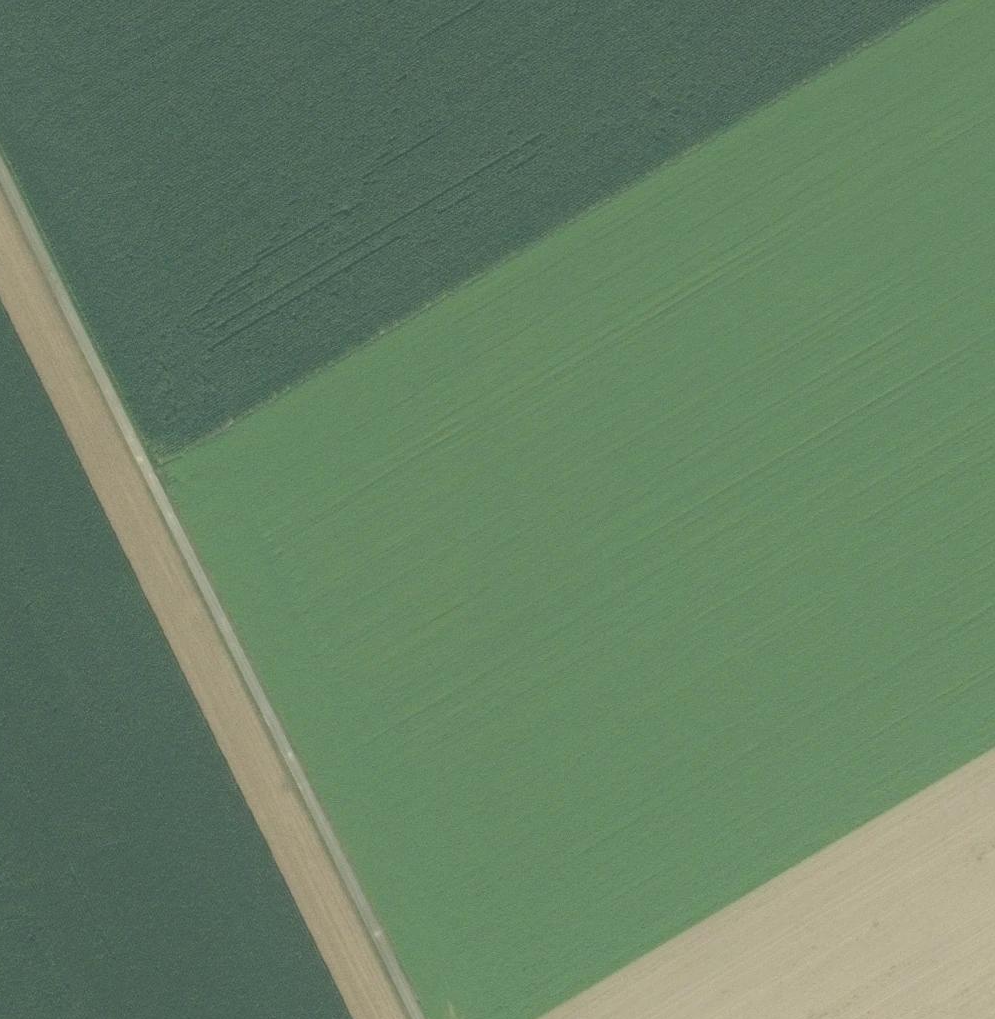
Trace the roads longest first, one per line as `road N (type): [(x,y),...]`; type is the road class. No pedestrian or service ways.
road 1 (track): [(0,167),(418,1018)]

